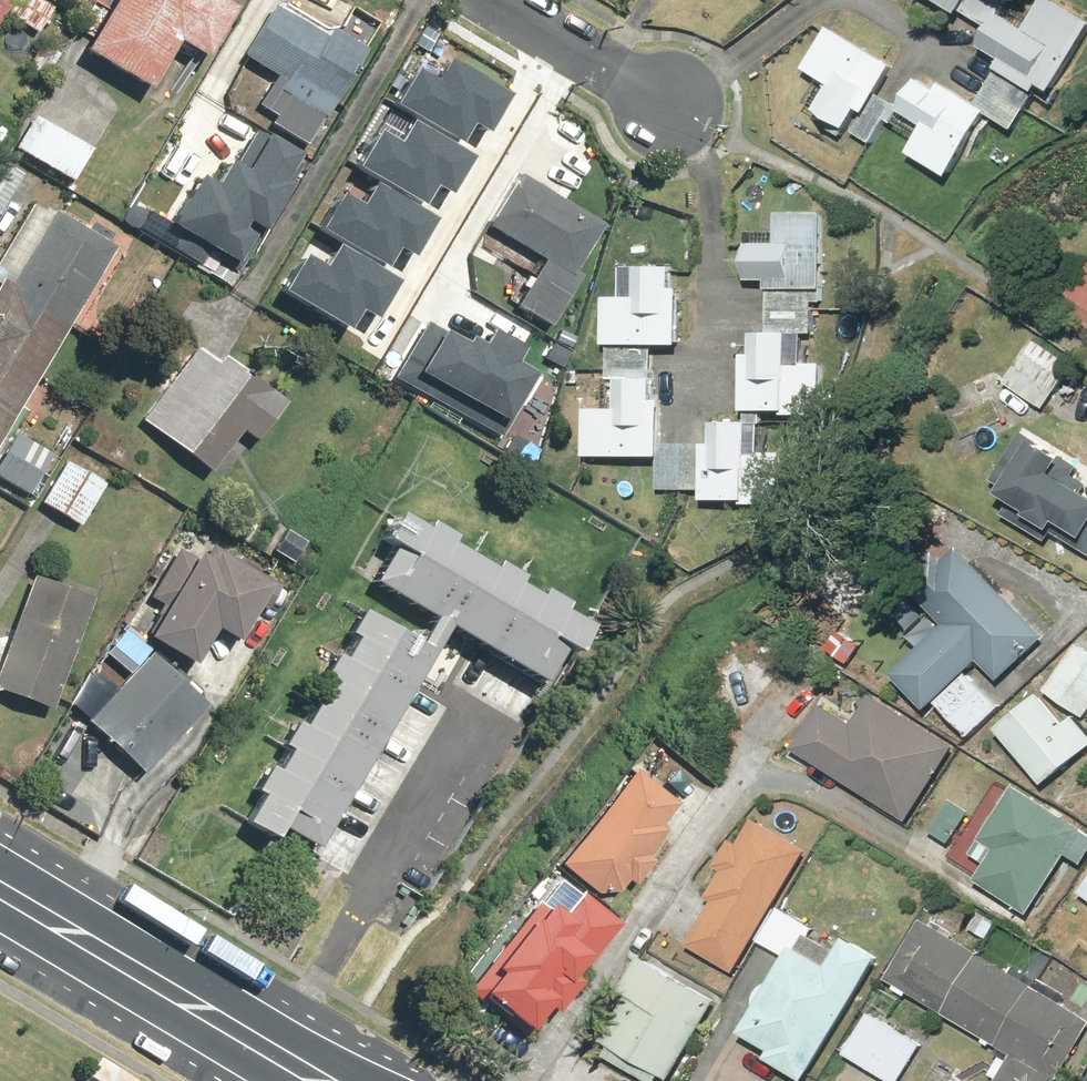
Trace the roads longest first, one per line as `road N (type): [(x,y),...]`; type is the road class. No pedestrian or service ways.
road 1 (primary): [(0,891),(315,1080)]
road 2 (residential): [(677,101),(508,0)]

